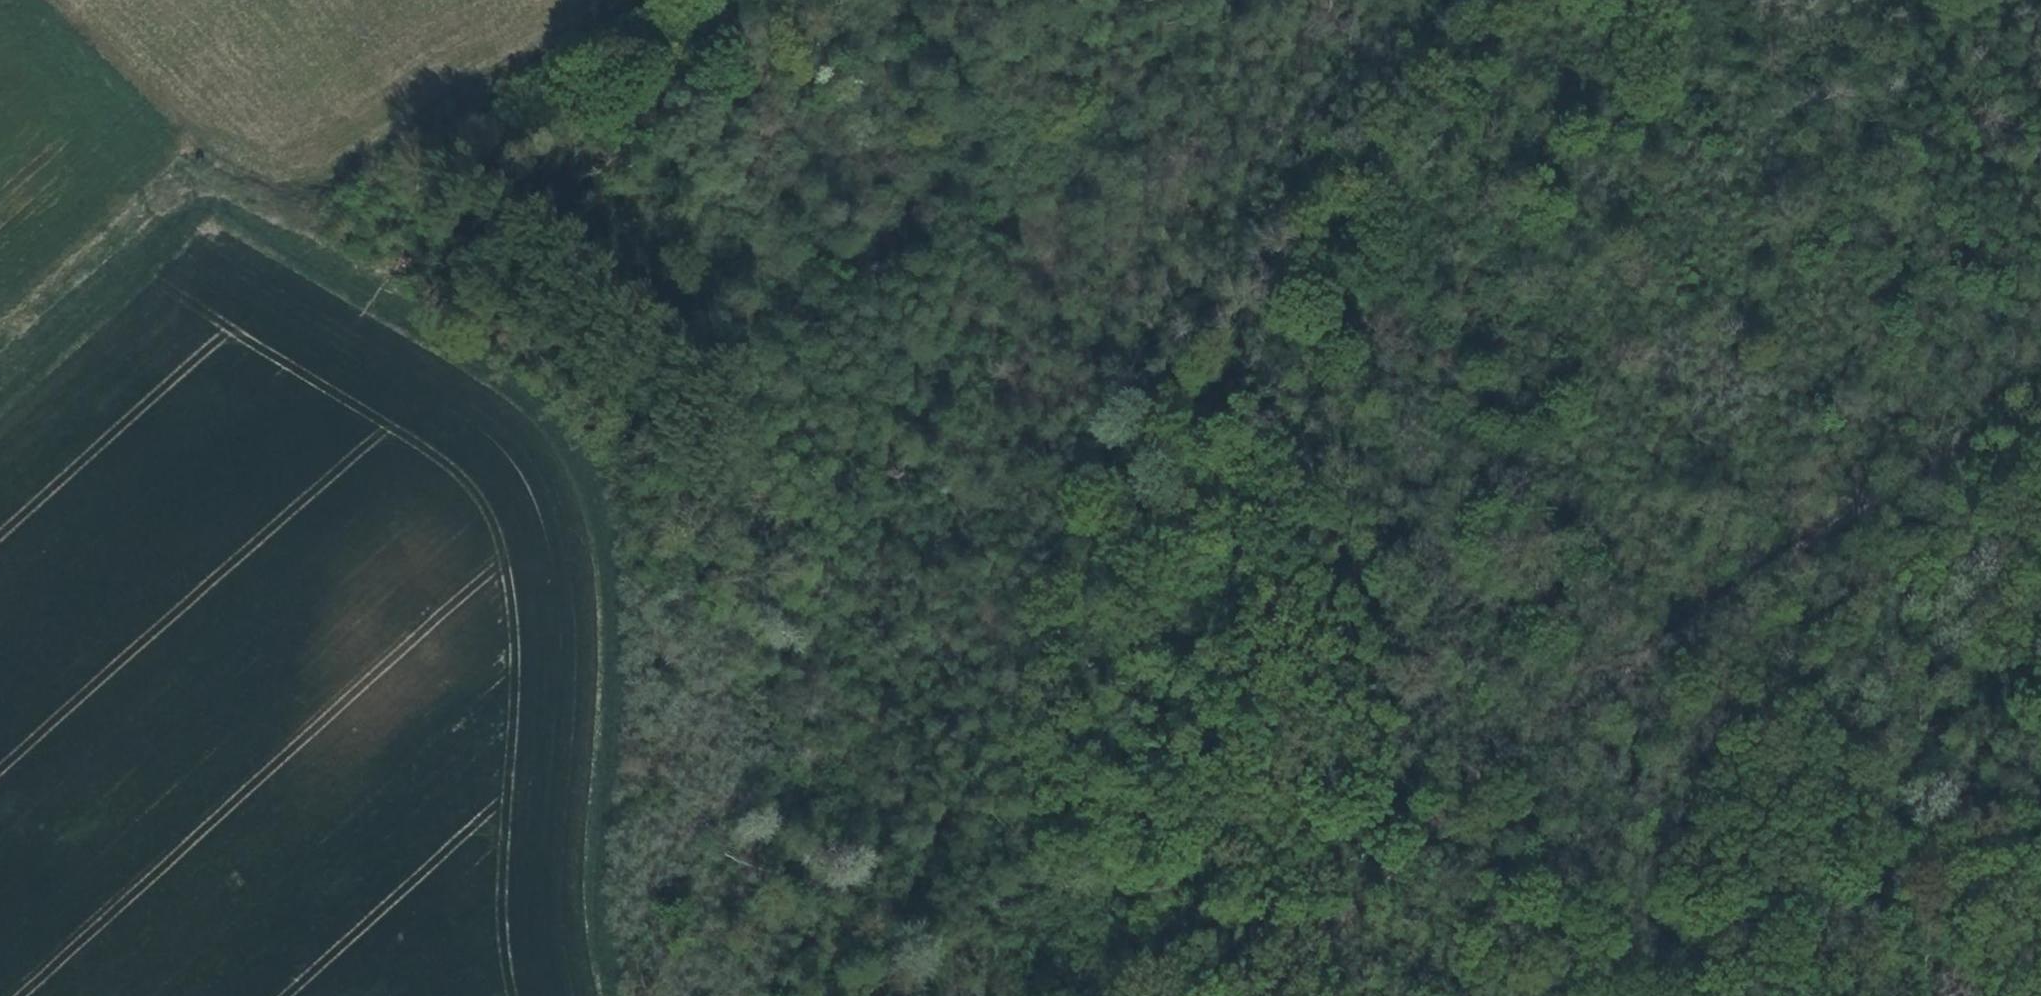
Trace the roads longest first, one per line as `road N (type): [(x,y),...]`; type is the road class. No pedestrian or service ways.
road 1 (track): [(2040,461),(1668,667),(1542,761),(1321,995)]

